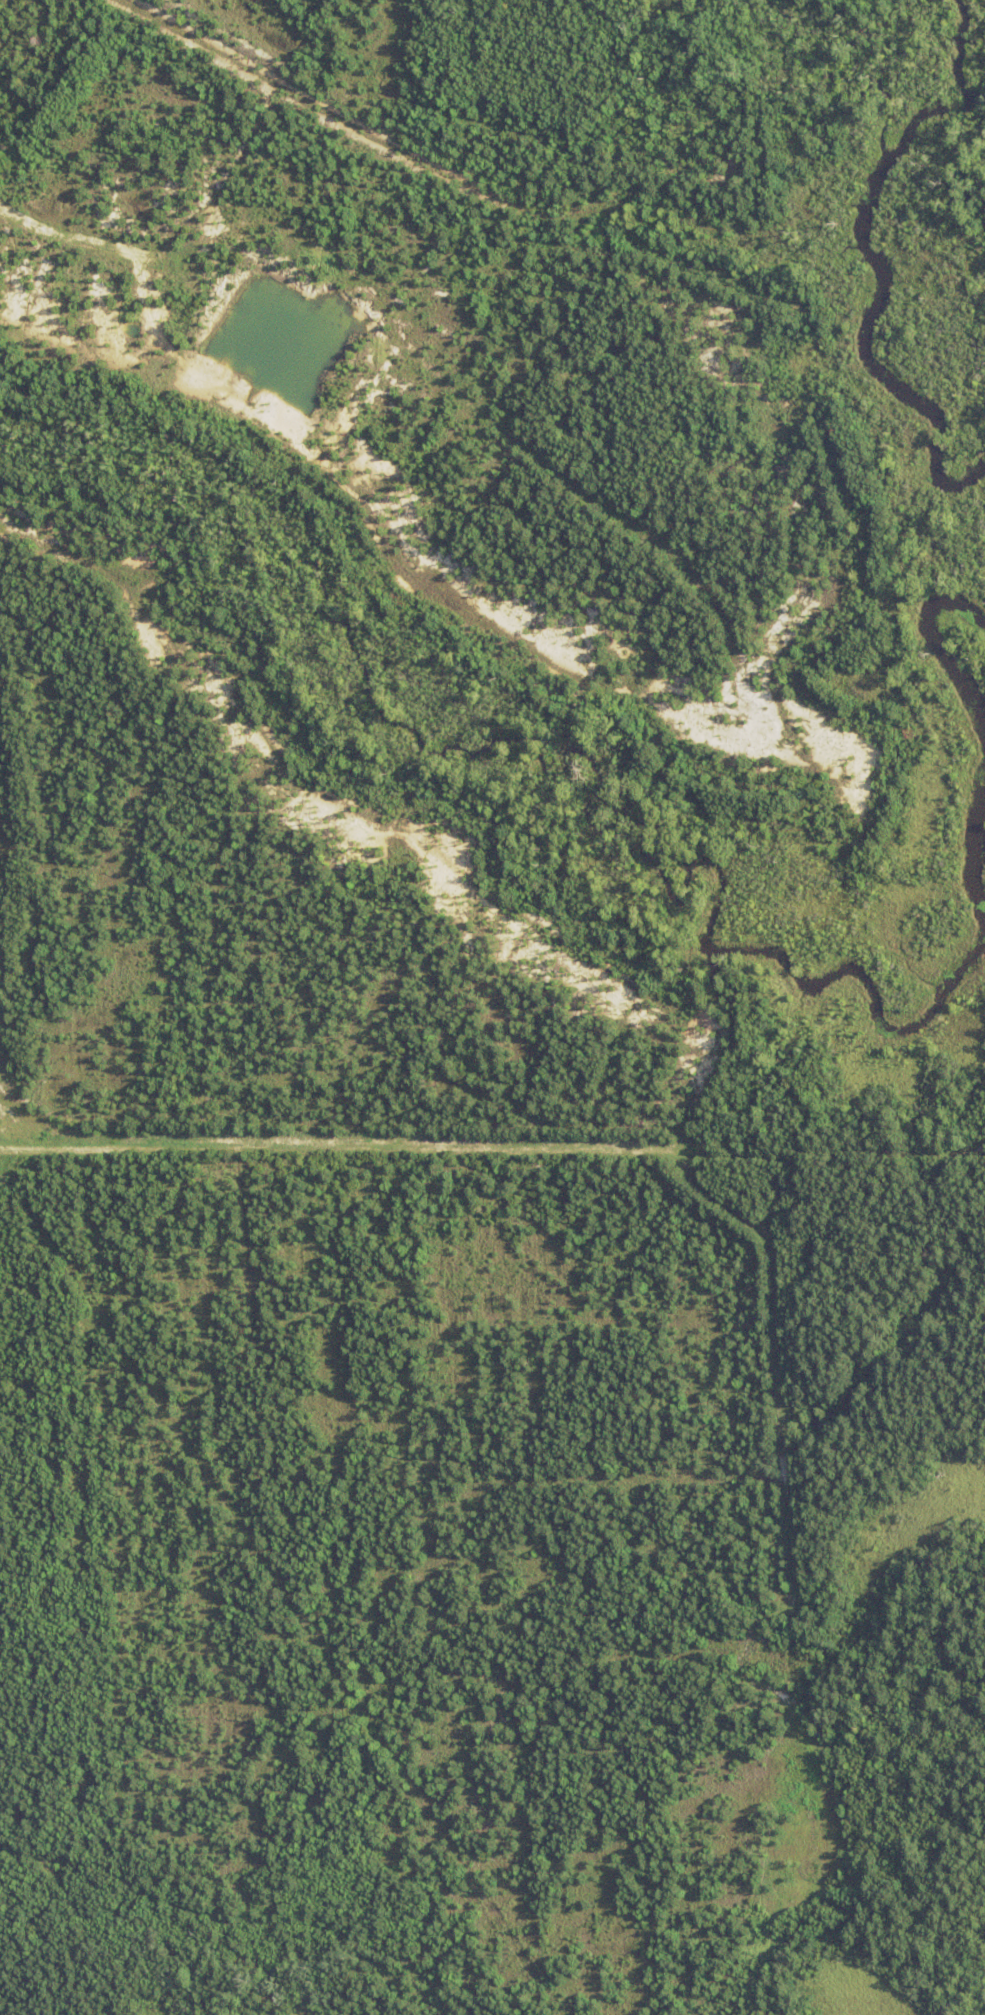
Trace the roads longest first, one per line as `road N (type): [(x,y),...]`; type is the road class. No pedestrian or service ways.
road 1 (residential): [(984,1205),(0,1190)]

